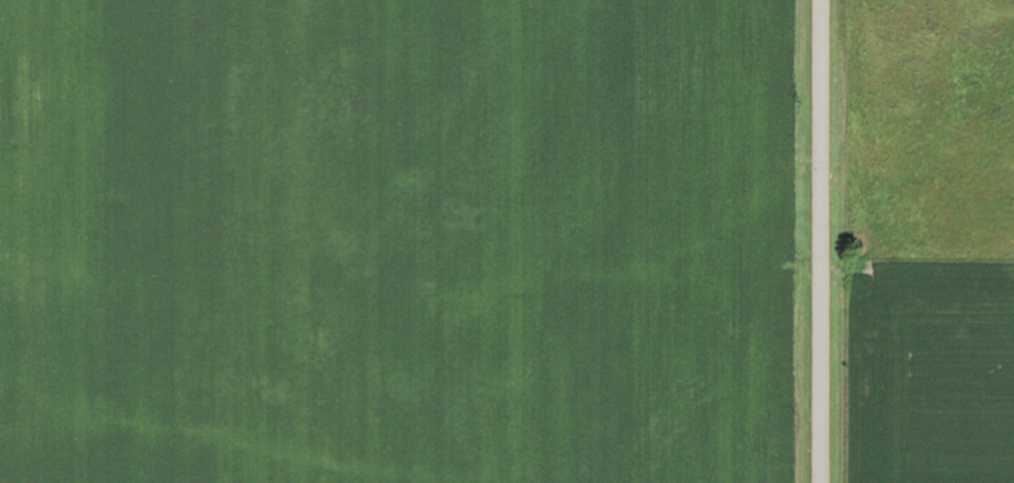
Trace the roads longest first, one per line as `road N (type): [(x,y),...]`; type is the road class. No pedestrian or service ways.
road 1 (residential): [(812,482),(816,0)]

